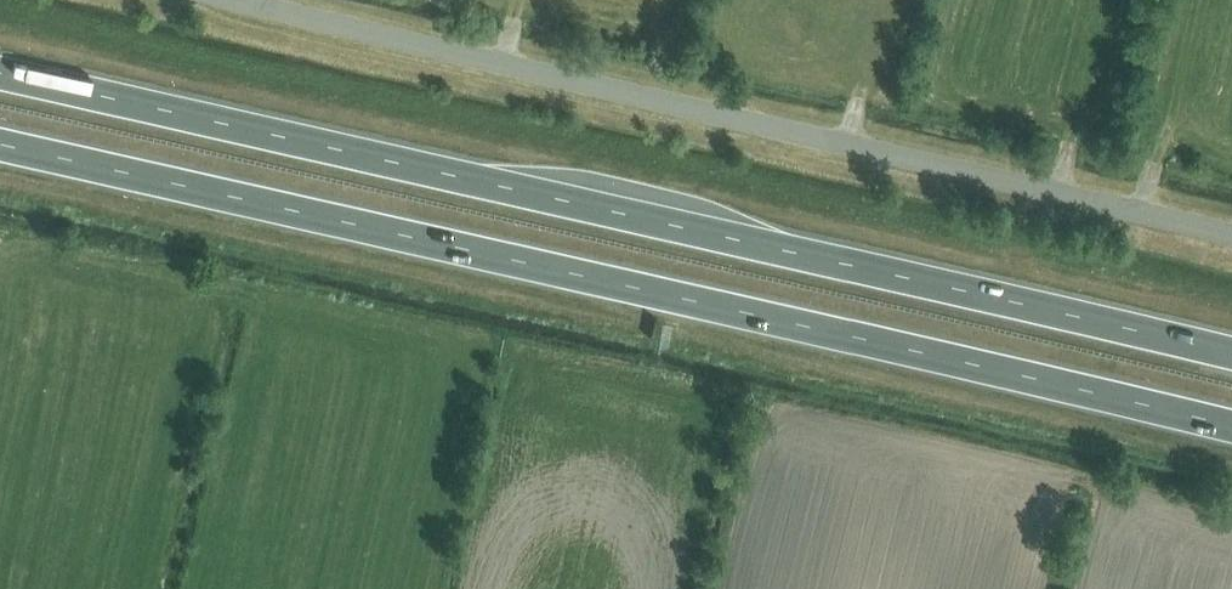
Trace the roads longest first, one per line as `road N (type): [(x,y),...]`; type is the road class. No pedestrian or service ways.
road 1 (trunk): [(0,144),(1231,427)]
road 2 (trunk): [(1231,352),(0,72)]
road 3 (unclassified): [(1231,236),(236,0)]

